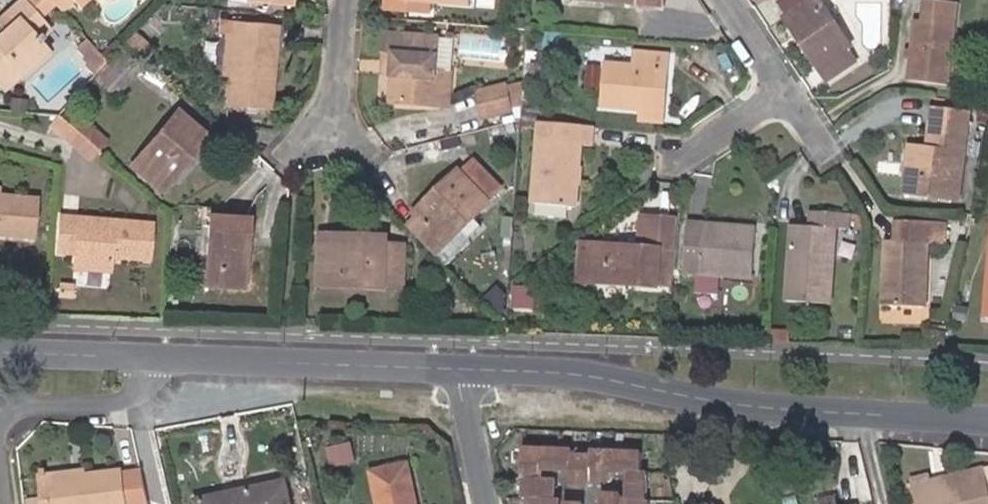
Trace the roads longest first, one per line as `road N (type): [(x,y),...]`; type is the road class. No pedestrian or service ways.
road 1 (tertiary): [(457,368),(987,422)]
road 2 (residential): [(0,411),(131,407),(240,361)]
road 3 (tertiary): [(0,353),(240,361)]
road 4 (tertiary): [(240,361),(457,368)]
road 5 (unclassified): [(457,368),(489,503)]
road 6 (residential): [(345,0),(333,127)]

